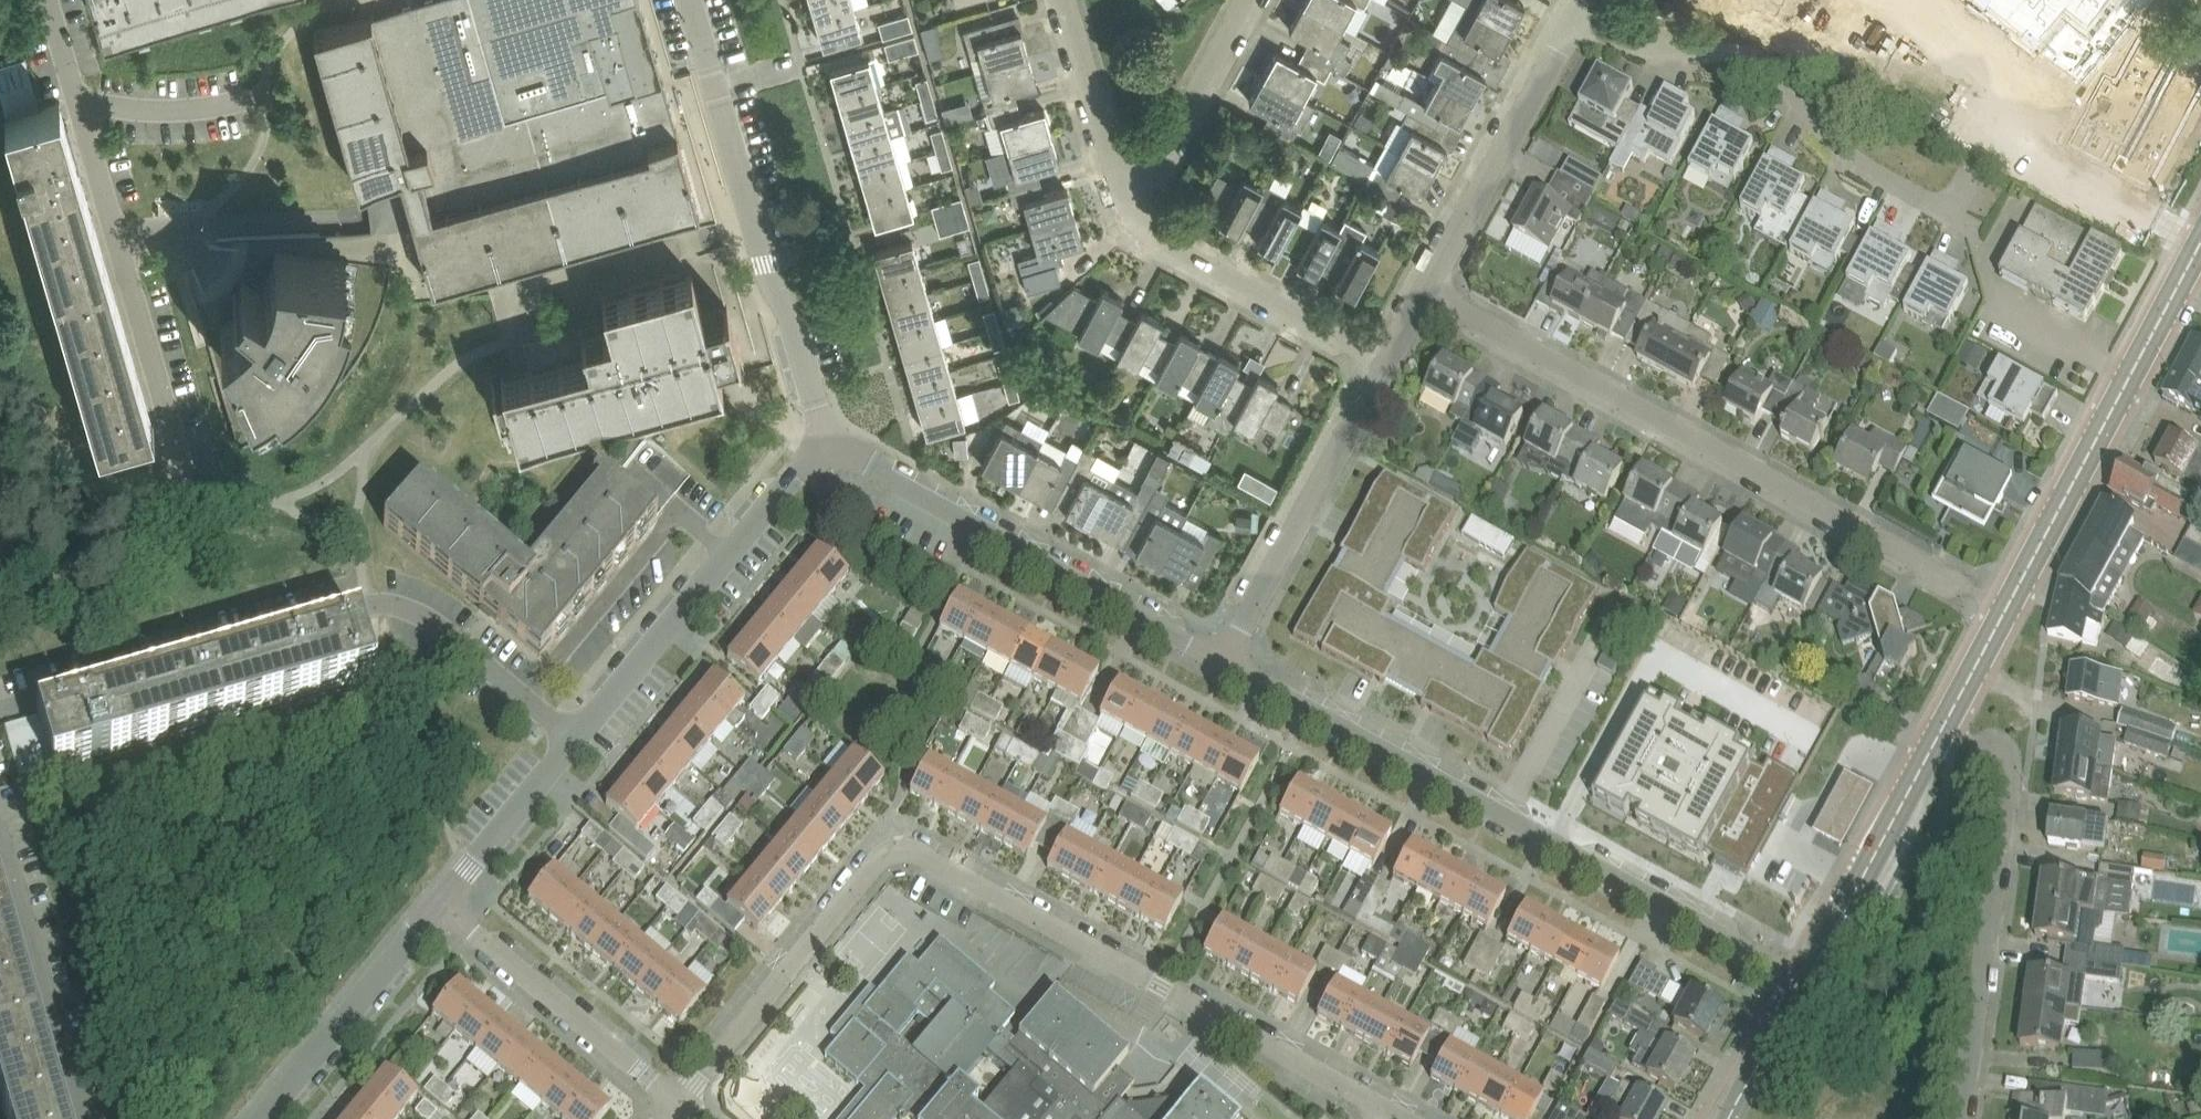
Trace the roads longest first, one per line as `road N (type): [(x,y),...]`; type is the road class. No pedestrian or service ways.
road 1 (secondary): [(1807,979),(2200,249)]
road 2 (unclassified): [(1807,979),(1228,660)]
road 3 (residential): [(0,710),(371,602),(425,614),(576,737)]
road 4 (residential): [(1947,576),(1427,286)]
road 5 (residential): [(1394,1113),(897,848)]
road 6 (residential): [(187,474),(48,0)]
road 7 (residential): [(1971,225),(1873,170),(1822,130),(1767,64),(1655,45),(1578,14)]
road 8 (unclassified): [(1228,660),(827,437)]
road 9 (unclassified): [(827,437),(692,0)]
road 10 (unclassified): [(576,737),(827,437)]
road 11 (residential): [(1961,1118),(2010,786),(1998,755)]
road 12 (residential): [(1228,660),(1386,360)]
road 13 (residential): [(681,1098),(877,859),(897,848)]
road 14 (residential): [(681,1098),(441,900)]
road 15 (residential): [(1427,286),(1578,14)]
road 16 (residential): [(83,1118),(0,824)]
road 17 (residential): [(1386,360),(1140,229),(1128,208)]
road 18 (unclassified): [(260,1118),(441,900)]
road 19 (residential): [(1128,208),(1244,0)]
road 20 (residential): [(1128,208),(1065,0)]
road 21 (unclassified): [(441,900),(576,737)]
road 22 (secondary): [(1730,1118),(1807,979)]

